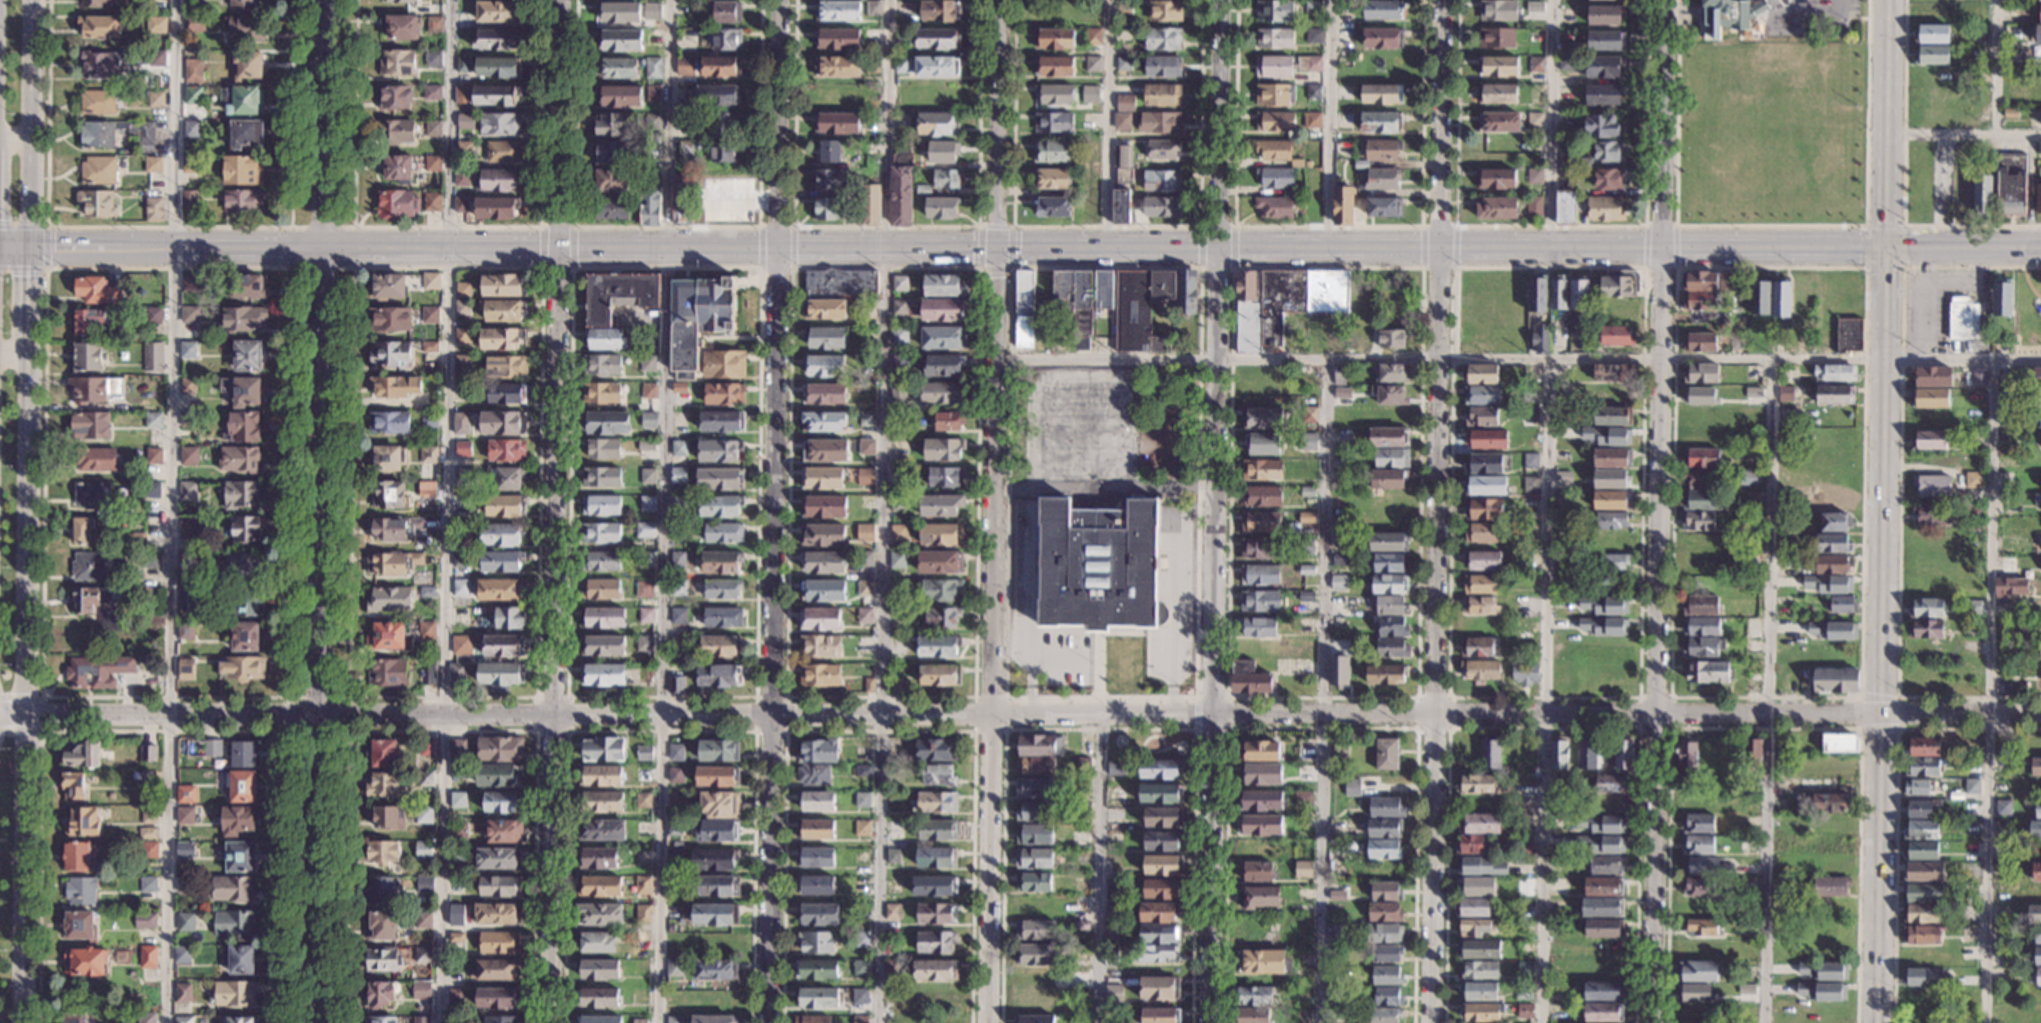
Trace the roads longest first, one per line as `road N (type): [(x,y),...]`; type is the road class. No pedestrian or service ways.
road 1 (residential): [(1435,712),(0,715)]
road 2 (secondary): [(1218,249),(12,250)]
road 3 (residential): [(547,1022),(561,0)]
road 4 (residential): [(1665,0),(1653,1022)]
road 5 (residential): [(782,0),(770,1022)]
road 6 (residential): [(988,1022),(999,0)]
road 7 (secondary): [(1887,0),(1876,1022)]
road 8 (residential): [(319,1022),(327,0)]
road 9 (residential): [(1218,249),(1209,1022)]
road 10 (secondary): [(24,1022),(31,251)]
road 11 (residential): [(2040,714),(1435,712)]
road 12 (secondary): [(2040,245),(1443,248)]
road 13 (residential): [(1435,712),(1443,248)]
road 14 (residential): [(1434,1022),(1435,712)]
road 15 (secondary): [(31,251),(33,0)]
road 16 (residential): [(1222,0),(1218,249)]
road 17 (residential): [(1443,248),(1444,0)]
road 18 (secondary): [(1443,248),(1218,249)]

